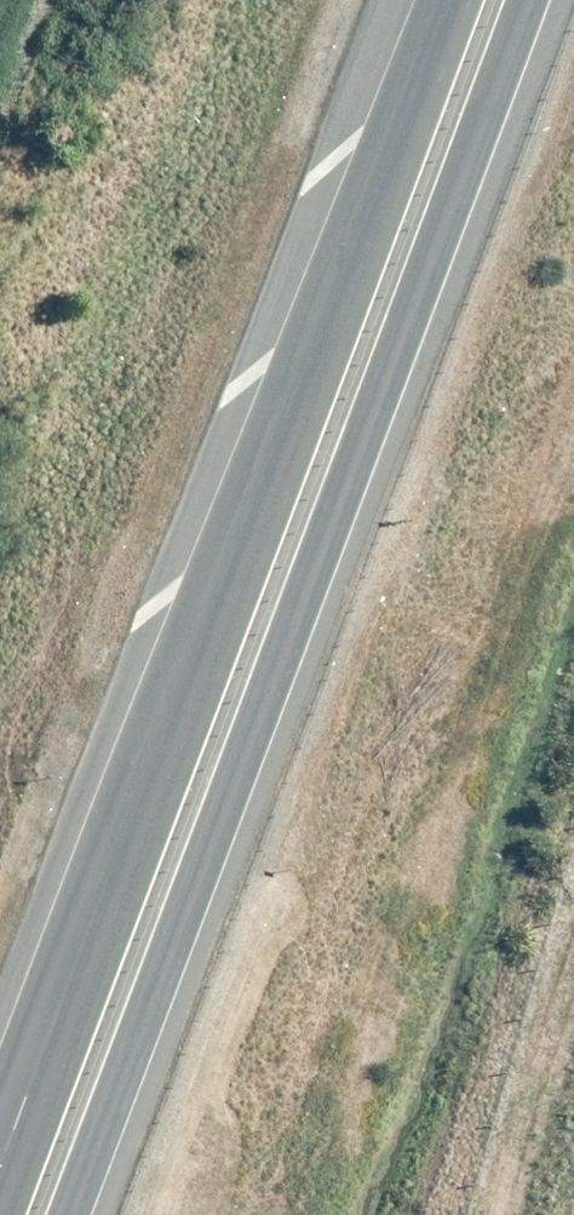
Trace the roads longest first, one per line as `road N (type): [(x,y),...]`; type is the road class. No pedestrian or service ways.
road 1 (trunk): [(531,0),(63,1214)]
road 2 (trunk): [(0,1193),(302,412),(441,0)]

